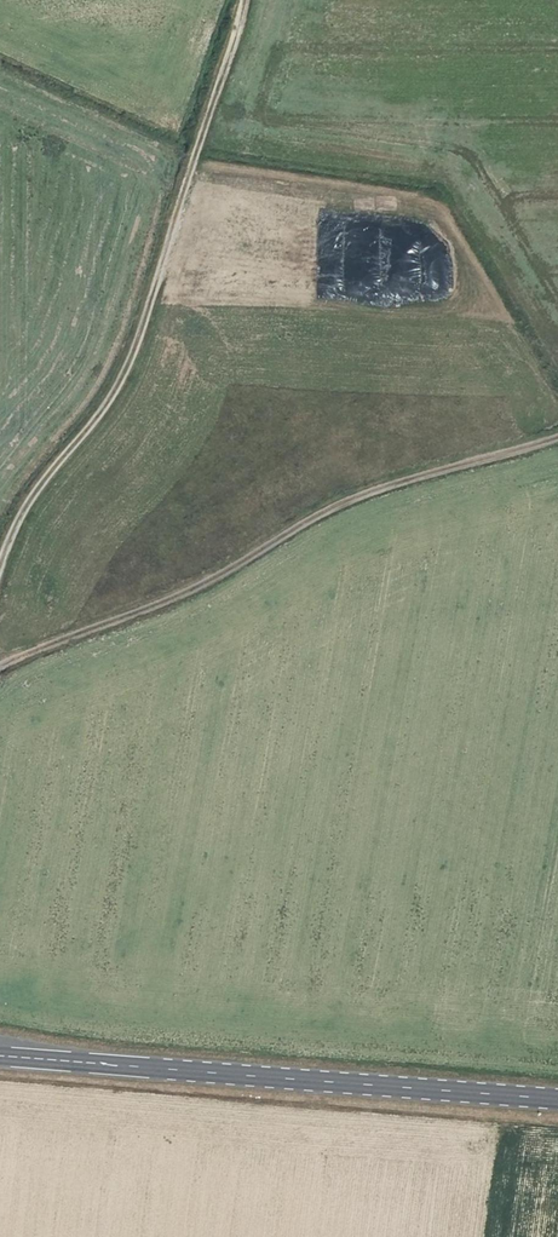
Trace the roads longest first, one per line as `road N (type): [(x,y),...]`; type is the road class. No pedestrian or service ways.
road 1 (track): [(0,596),(21,517),(126,376),(246,0)]
road 2 (track): [(0,666),(156,606),(377,490),(557,438)]
road 3 (secondary): [(0,1055),(557,1097)]

